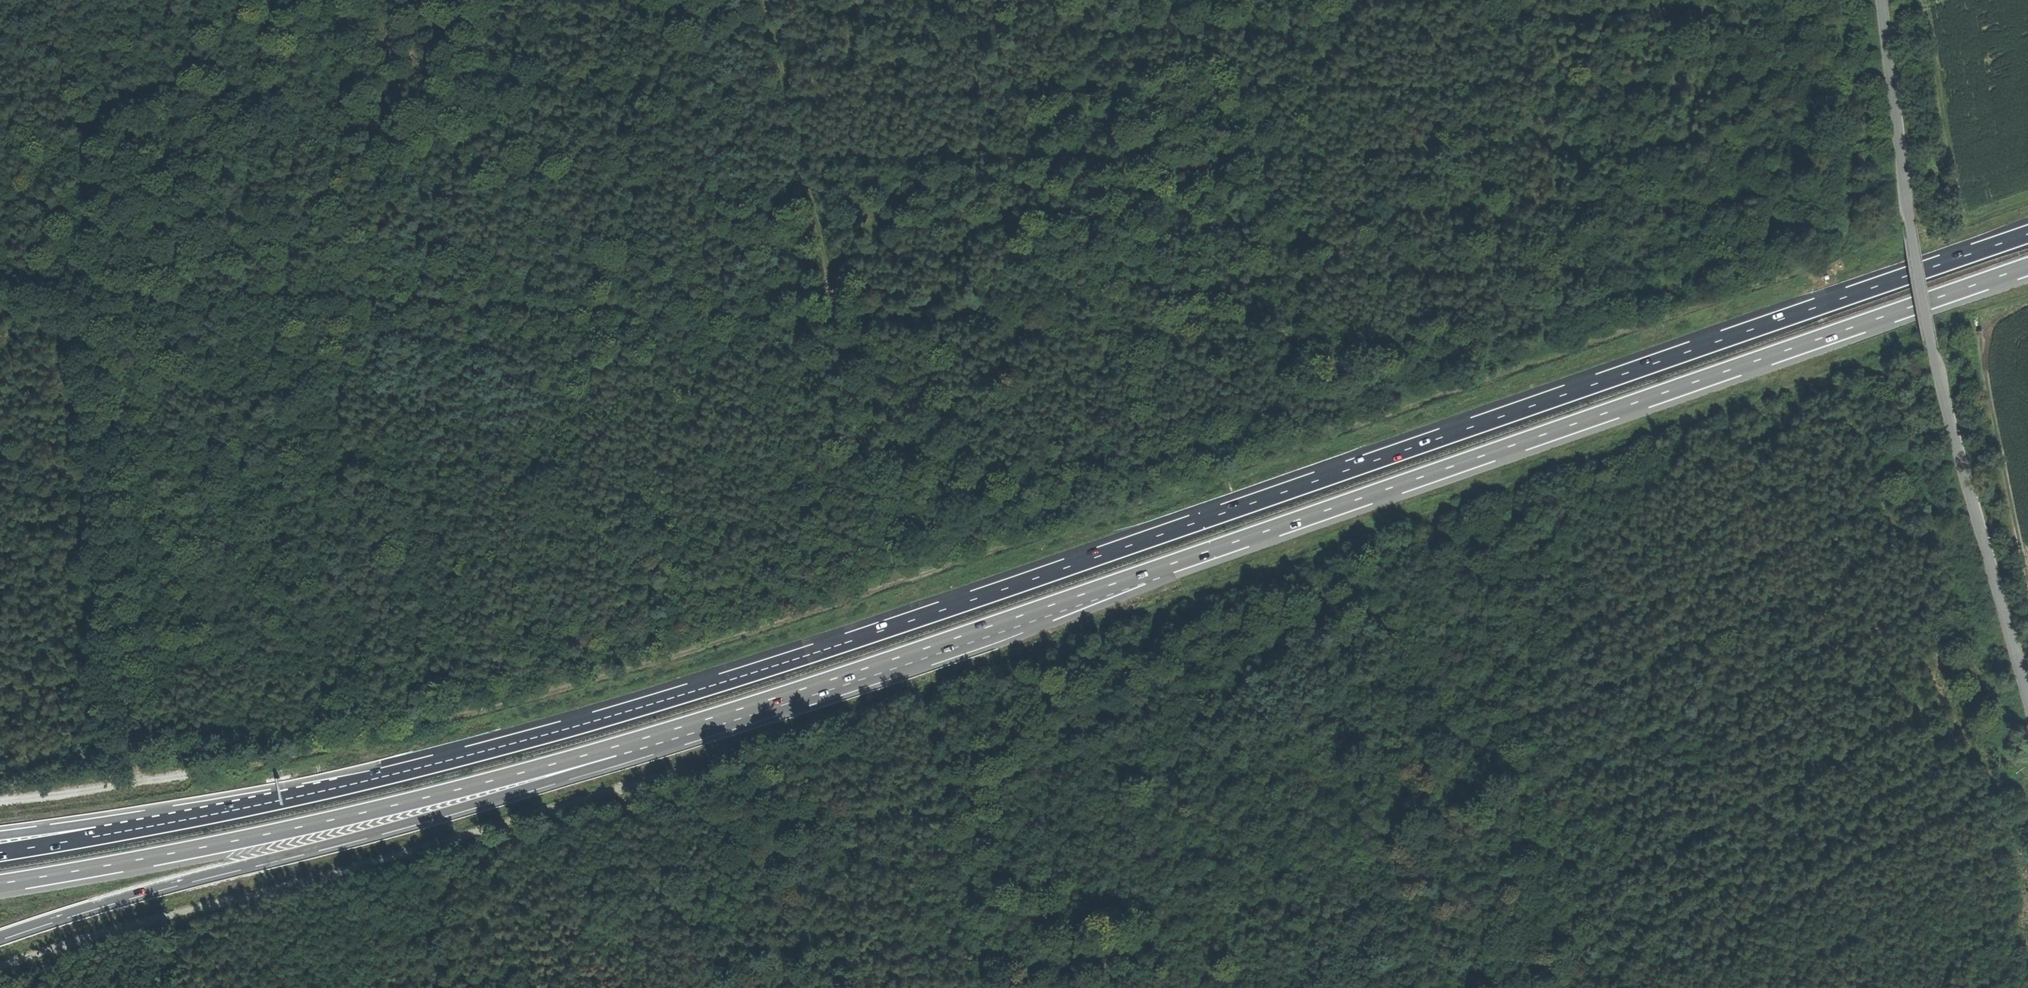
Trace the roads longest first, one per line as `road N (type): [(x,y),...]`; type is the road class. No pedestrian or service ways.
road 1 (track): [(2027,772),(1942,542),(1904,404),(1877,376),(1846,372),(1125,617),(929,693),(0,968)]
road 2 (track): [(0,810),(324,753),(687,653),(1815,266),(1842,244),(1854,201),(1853,97),(1840,0)]
road 3 (motorway): [(2027,233),(788,660),(578,725),(215,814)]
road 4 (motorway): [(719,716),(2027,266)]
road 5 (track): [(142,789),(86,282),(836,312)]
road 6 (motorway): [(0,936),(422,818),(719,716)]
road 7 (motorway): [(0,883),(254,837),(719,716)]
road 8 (unclassified): [(1881,0),(1932,350),(2027,702)]
road 9 (track): [(763,0),(900,583)]
road 10 (track): [(443,0),(426,296)]
road 11 (track): [(2027,302),(1992,332),(1986,366),(2027,577)]
road 12 (motorway): [(215,814),(0,852)]
road 13 (motorway): [(215,814),(0,836)]

